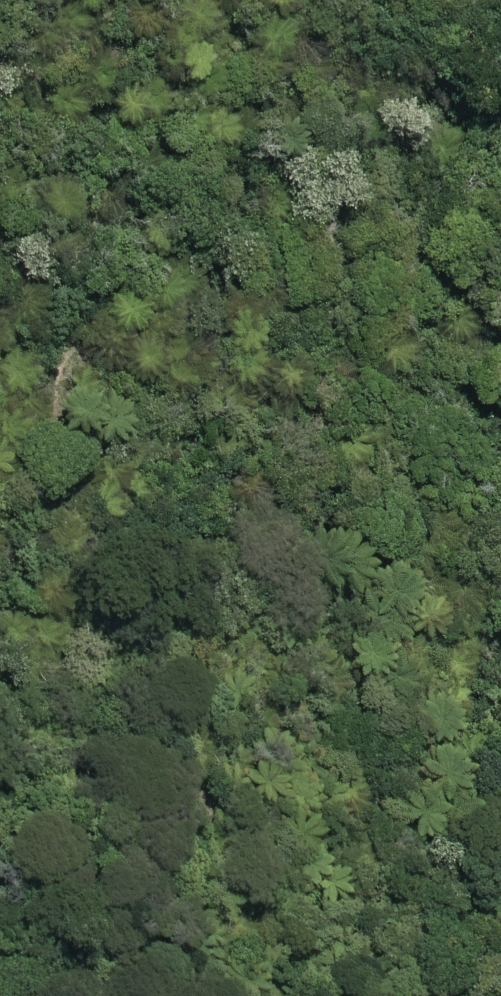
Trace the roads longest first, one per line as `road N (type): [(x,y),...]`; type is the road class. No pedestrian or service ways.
road 1 (track): [(289,995),(286,937),(209,742),(128,644),(100,449),(113,324),(138,271),(101,198),(163,81),(253,0)]
road 2 (track): [(292,0),(281,85),(232,122),(268,231),(239,308),(296,353),(344,507),(500,668)]

